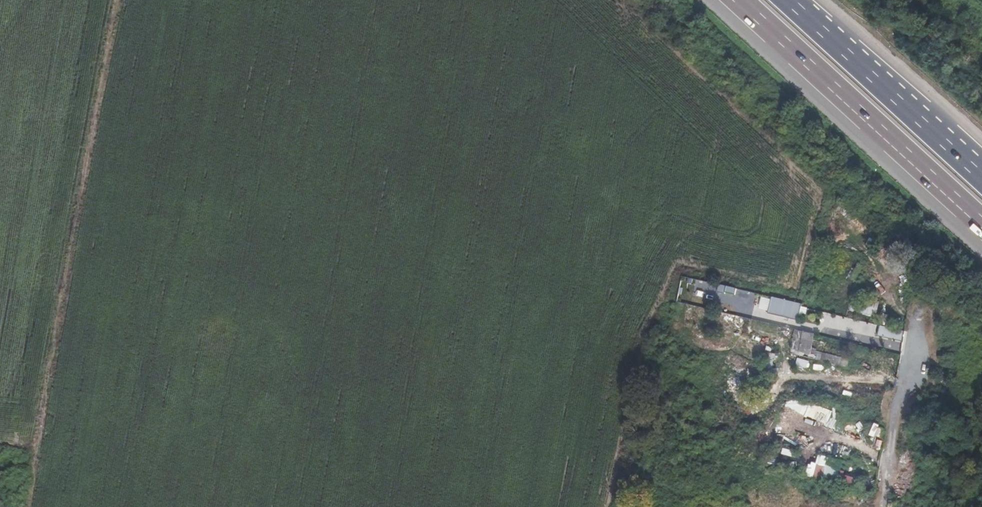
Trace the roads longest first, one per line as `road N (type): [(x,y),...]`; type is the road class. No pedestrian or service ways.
road 1 (motorway): [(738,0),(981,224)]
road 2 (motorway): [(981,171),(794,0)]
road 3 (track): [(886,506),(907,378)]

